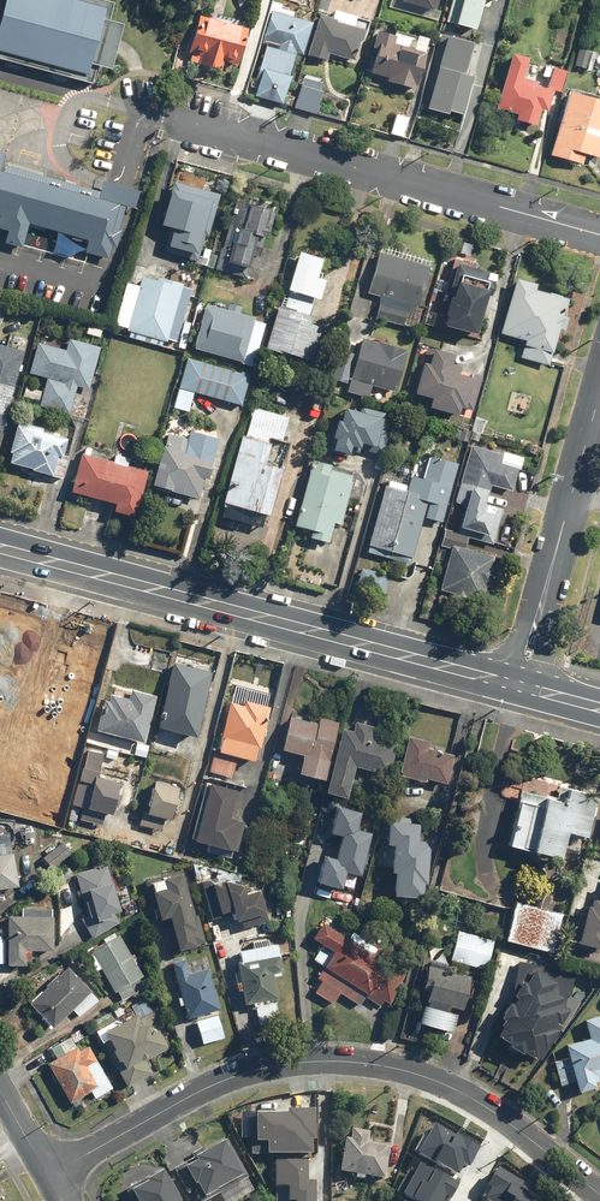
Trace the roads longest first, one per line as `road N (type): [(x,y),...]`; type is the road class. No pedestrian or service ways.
road 1 (residential): [(599,1194),(455,1089),(391,1067),(331,1061),(225,1077),(48,1176)]
road 2 (primary): [(517,686),(0,549)]
road 3 (residential): [(179,119),(599,234)]
road 4 (residential): [(599,392),(517,686)]

